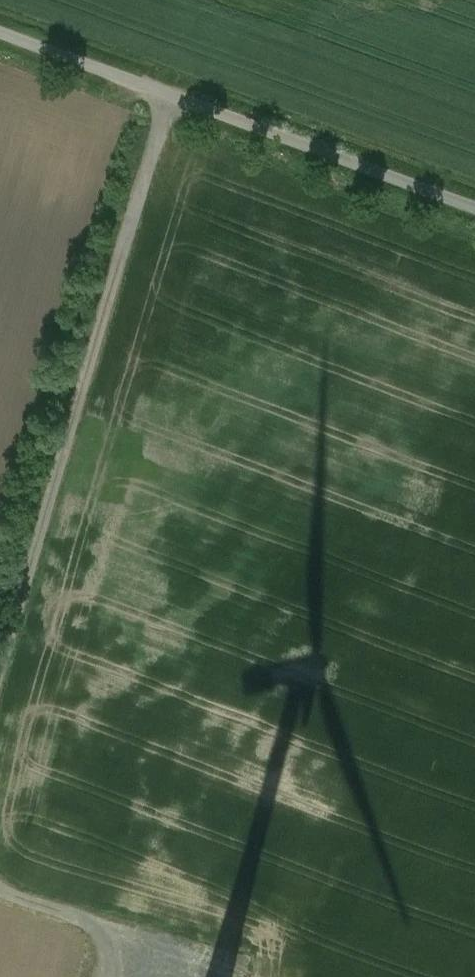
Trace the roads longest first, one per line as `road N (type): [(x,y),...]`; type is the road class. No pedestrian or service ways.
road 1 (track): [(175,83),(0,702)]
road 2 (unclassified): [(0,19),(474,193)]
road 3 (track): [(0,856),(32,886),(229,954)]

